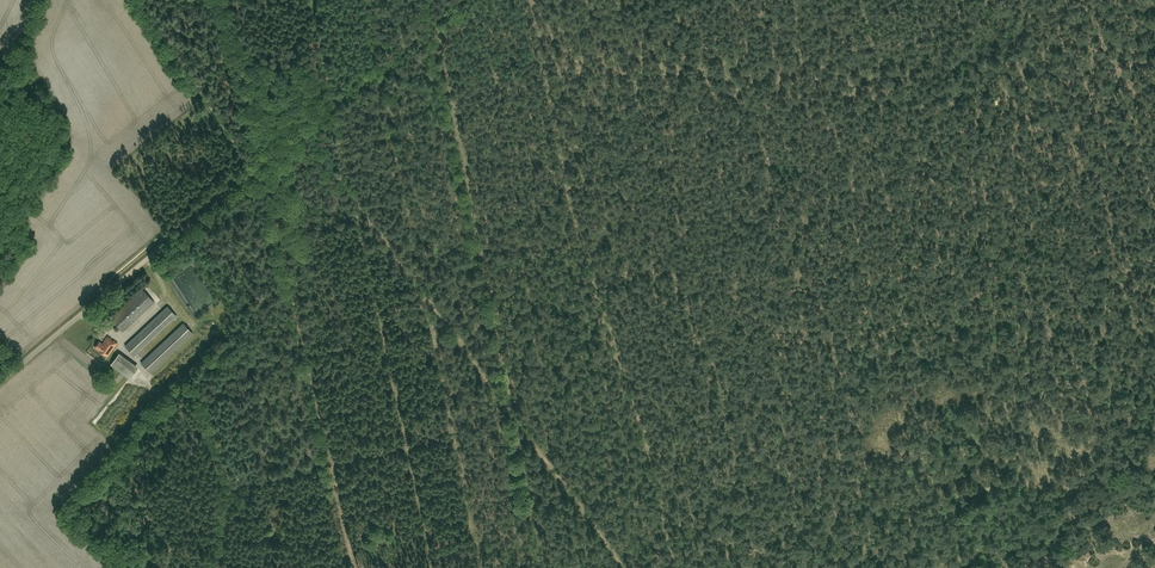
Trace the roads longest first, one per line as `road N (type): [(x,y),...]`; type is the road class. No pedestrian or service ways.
road 1 (track): [(213,0),(625,567)]
road 2 (track): [(463,0),(254,169)]
road 3 (track): [(299,333),(354,567)]
road 4 (track): [(142,0),(248,161)]
road 5 (track): [(254,169),(108,292)]
road 6 (track): [(299,333),(261,164)]
road 7 (unclassified): [(0,380),(108,292)]

